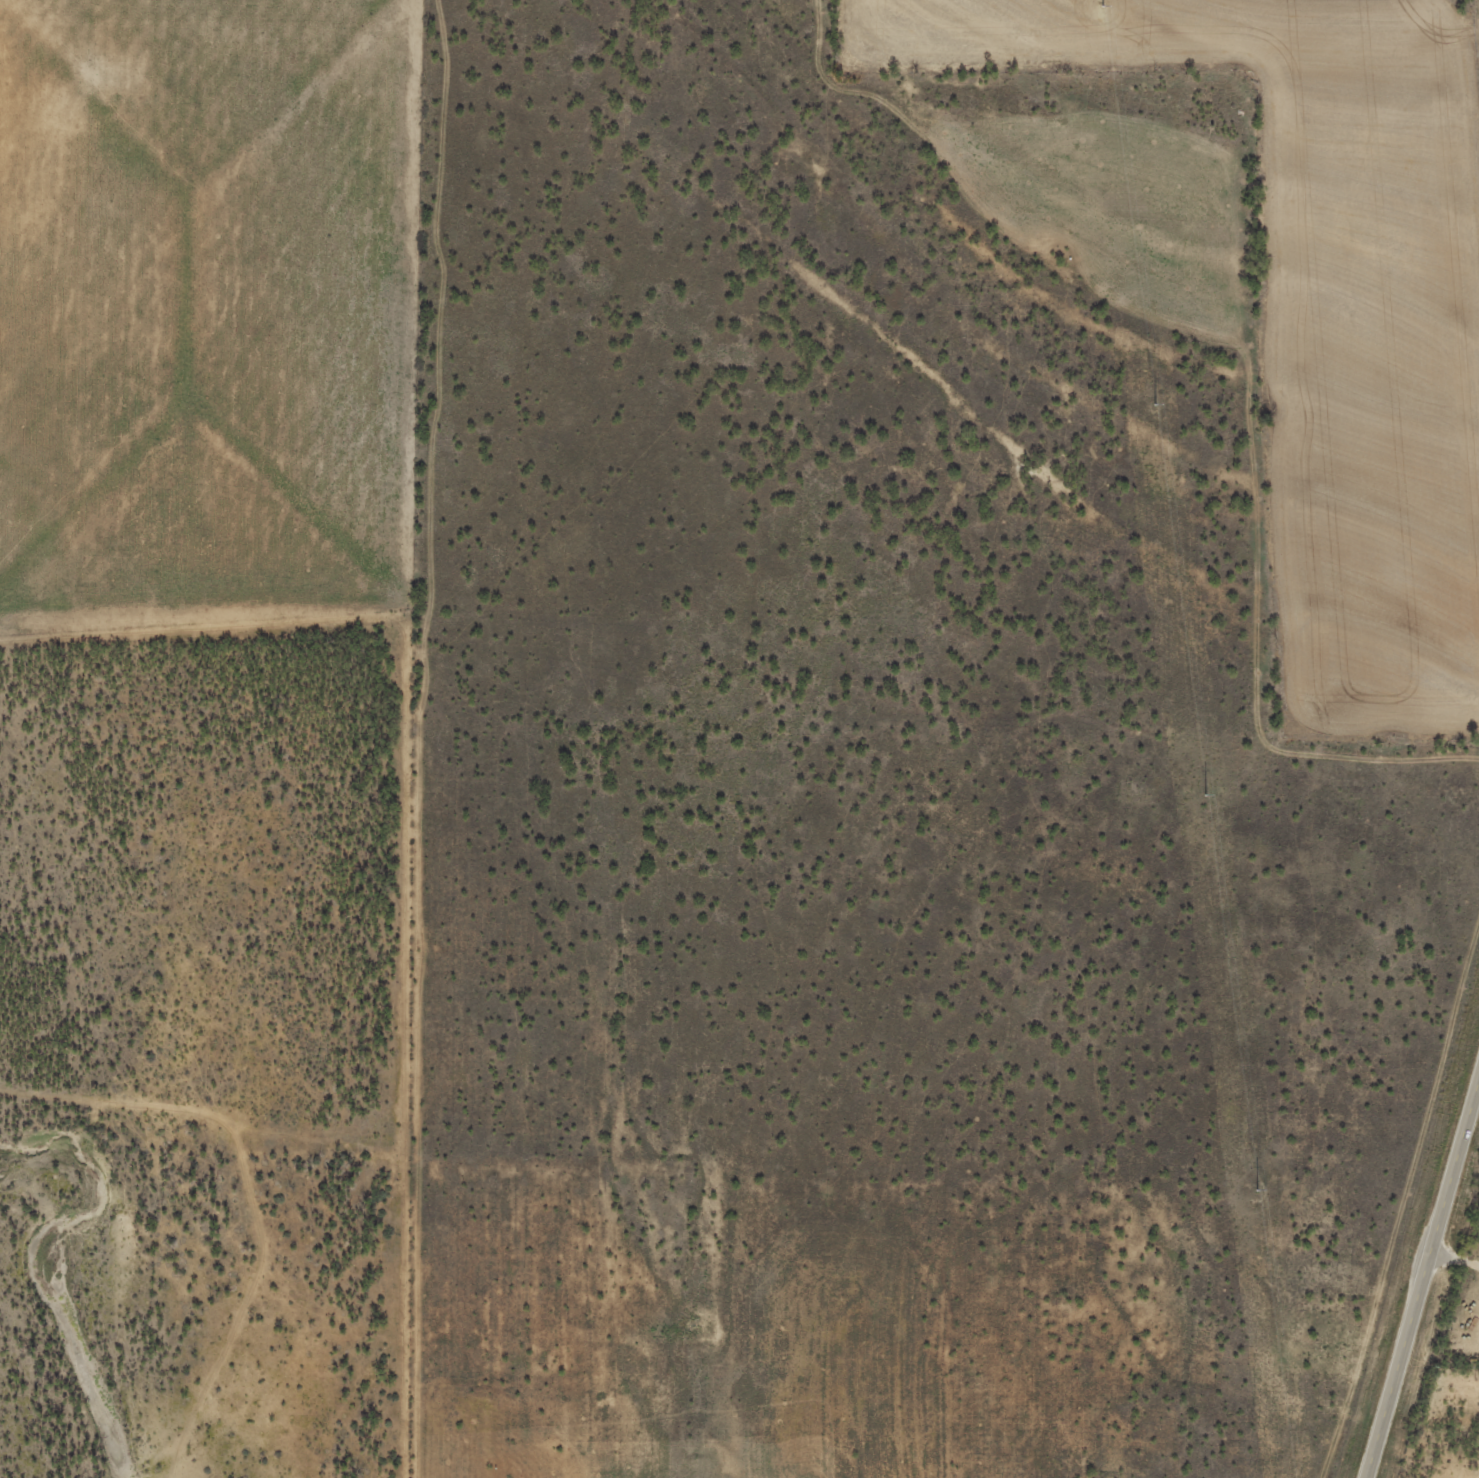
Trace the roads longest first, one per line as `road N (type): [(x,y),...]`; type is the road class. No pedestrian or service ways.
road 1 (tertiary): [(1478,1085),(1368,1477)]

